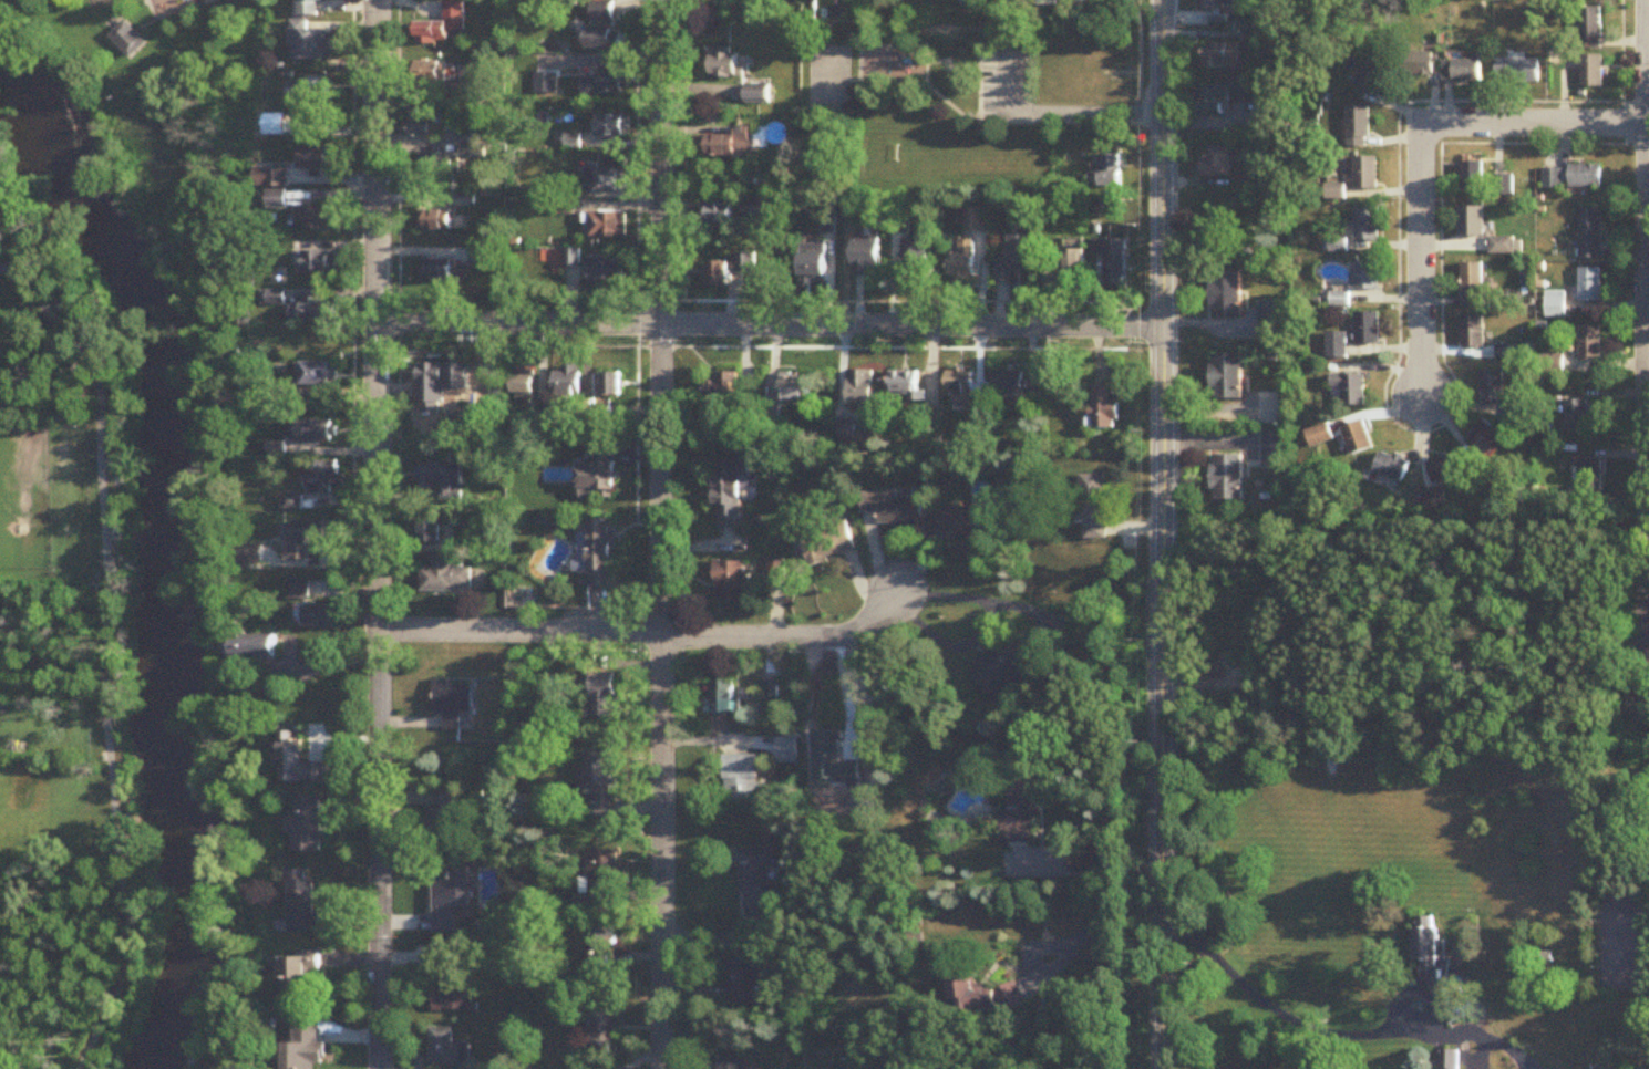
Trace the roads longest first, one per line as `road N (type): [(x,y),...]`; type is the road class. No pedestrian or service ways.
road 1 (tertiary): [(1162,0),(1160,1068)]
road 2 (residential): [(659,0),(659,1068)]
road 3 (residential): [(377,0),(377,1068)]
road 4 (residential): [(1162,328),(378,323)]
road 5 (residential): [(375,631),(823,641),(867,629),(897,596)]
road 6 (residential): [(1643,533),(1646,123),(1638,0)]
road 7 (residential): [(1646,123),(1445,125),(1431,132),(1420,164),(1420,399)]
road 8 (residential): [(1643,533),(1640,692)]

